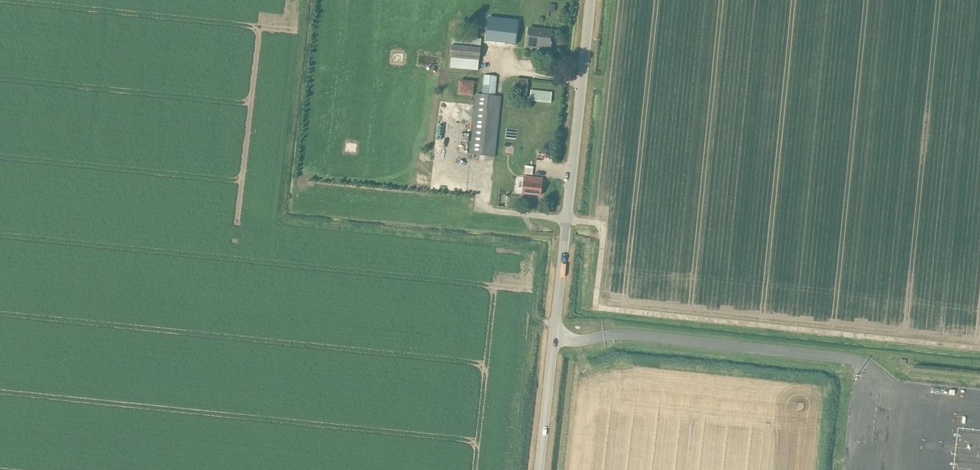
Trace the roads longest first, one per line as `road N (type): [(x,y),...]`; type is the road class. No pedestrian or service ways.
road 1 (track): [(304,0),(279,222),(539,249),(532,322),(555,325)]
road 2 (track): [(566,220),(604,224),(595,308),(979,349)]
road 3 (unclassified): [(539,469),(590,0)]

